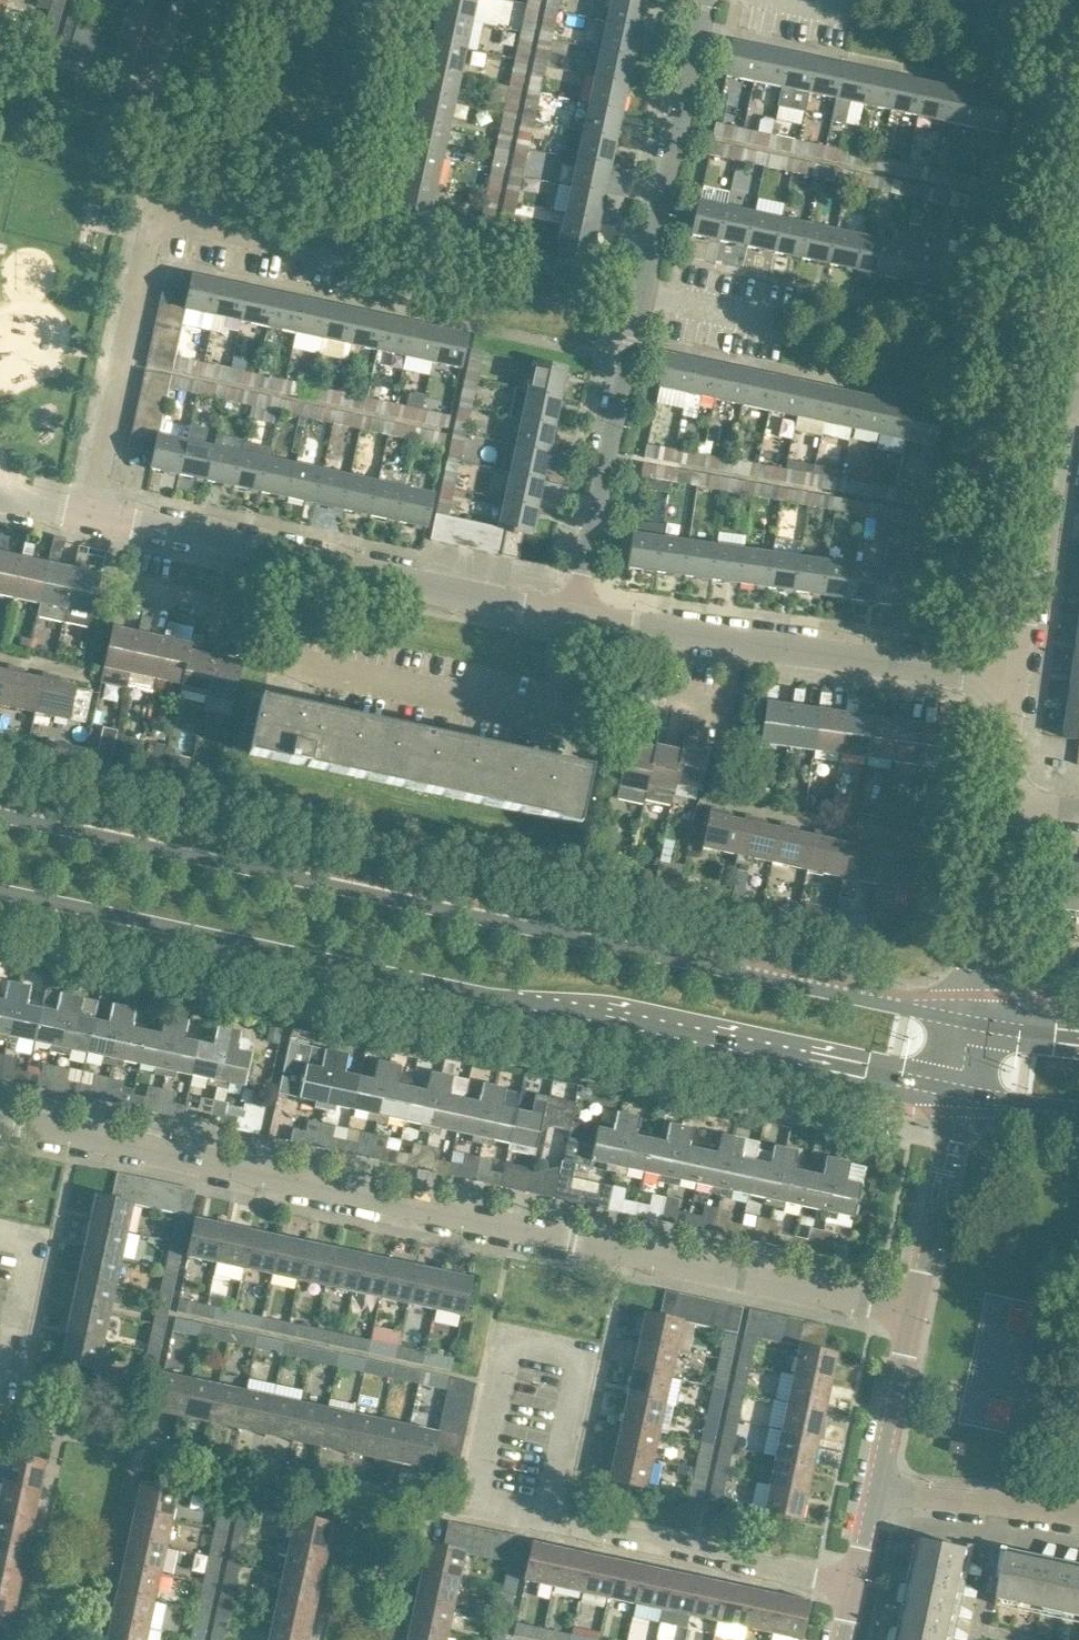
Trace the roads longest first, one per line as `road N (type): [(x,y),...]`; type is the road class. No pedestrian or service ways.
road 1 (tertiary): [(969,1025),(0,817)]
road 2 (tertiary): [(0,889),(957,1089)]
road 3 (residential): [(0,1121),(911,1316)]
road 4 (residential): [(576,616),(710,0)]
road 5 (residential): [(91,513),(150,234),(162,219),(182,216),(358,254)]
road 6 (unclassified): [(545,1521),(580,1357),(511,1342),(476,1507),(534,1519)]
road 7 (residential): [(597,724),(300,657),(293,646),(311,557)]
road 8 (unclassified): [(545,1521),(853,1588)]
road 9 (residential): [(1018,681),(1062,396)]
road 10 (residential): [(1018,681),(738,643)]
road 11 (residential): [(576,616),(311,557)]
road 12 (residential): [(911,1316),(957,1089)]
road 13 (residential): [(969,1025),(999,808)]
road 14 (residential): [(1078,1512),(874,1491)]
road 15 (unclassified): [(250,612),(119,585),(110,573),(121,519)]
road 16 (residential): [(311,557),(121,519)]
road 17 (unclassified): [(0,1396),(32,1244),(0,1238)]
road 18 (residential): [(874,1491),(911,1316)]
road 19 (residential): [(738,643),(576,616)]
road 20 (unclassified): [(632,691),(722,703),(738,643)]
road 21 (residential): [(999,808),(1018,681)]
road 22 (tertiary): [(957,1089),(1078,1101)]

